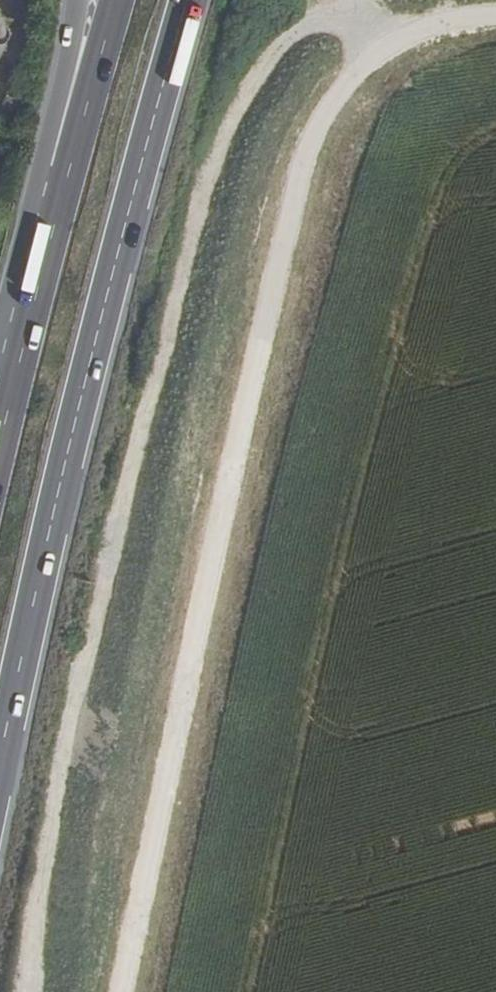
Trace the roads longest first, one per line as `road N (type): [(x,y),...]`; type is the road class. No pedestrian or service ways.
road 1 (track): [(21,991),(220,133),(280,67),(321,41),(364,25),(495,12)]
road 2 (track): [(409,21),(351,64),(312,130),(289,198),(125,991)]
road 3 (trunk): [(0,759),(70,431),(188,0)]
road 4 (trunk): [(67,151),(0,410)]
road 5 (trunk): [(113,0),(67,151)]
road 6 (trunk): [(73,0),(57,109),(67,151)]

